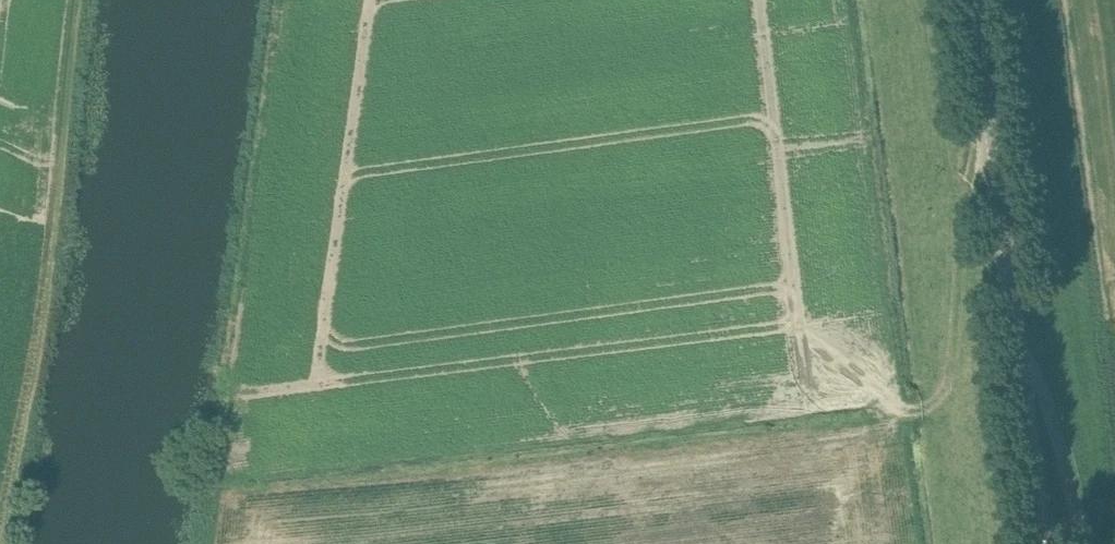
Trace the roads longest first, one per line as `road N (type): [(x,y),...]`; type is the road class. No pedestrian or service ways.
road 1 (unclassified): [(1044,543),(970,0)]

